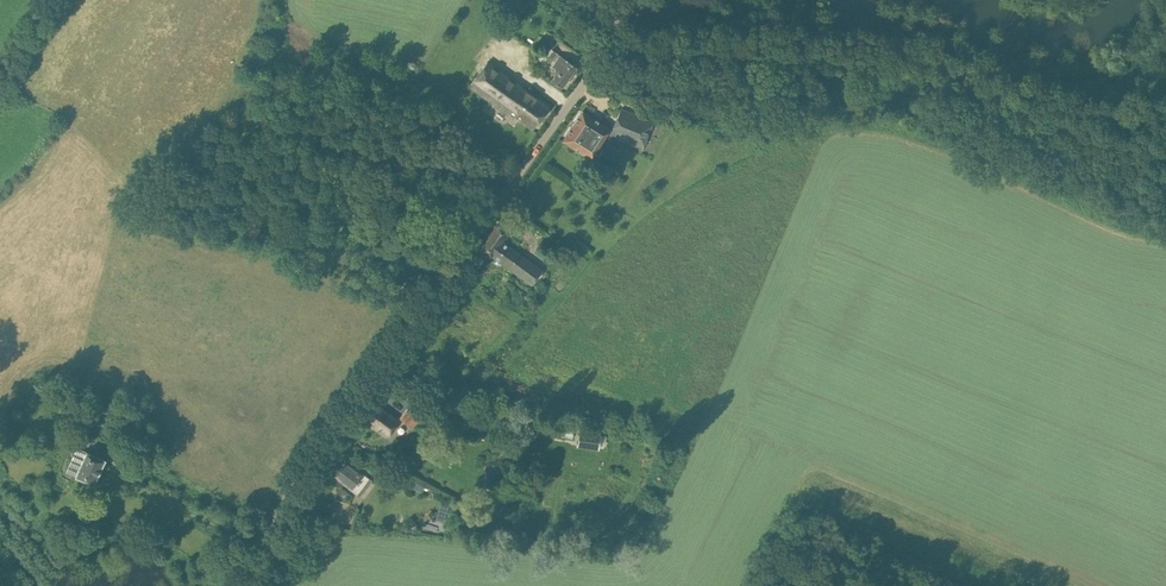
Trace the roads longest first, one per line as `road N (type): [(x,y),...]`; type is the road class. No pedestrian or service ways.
road 1 (unclassified): [(249,585),(309,460),(583,84),(628,0)]

